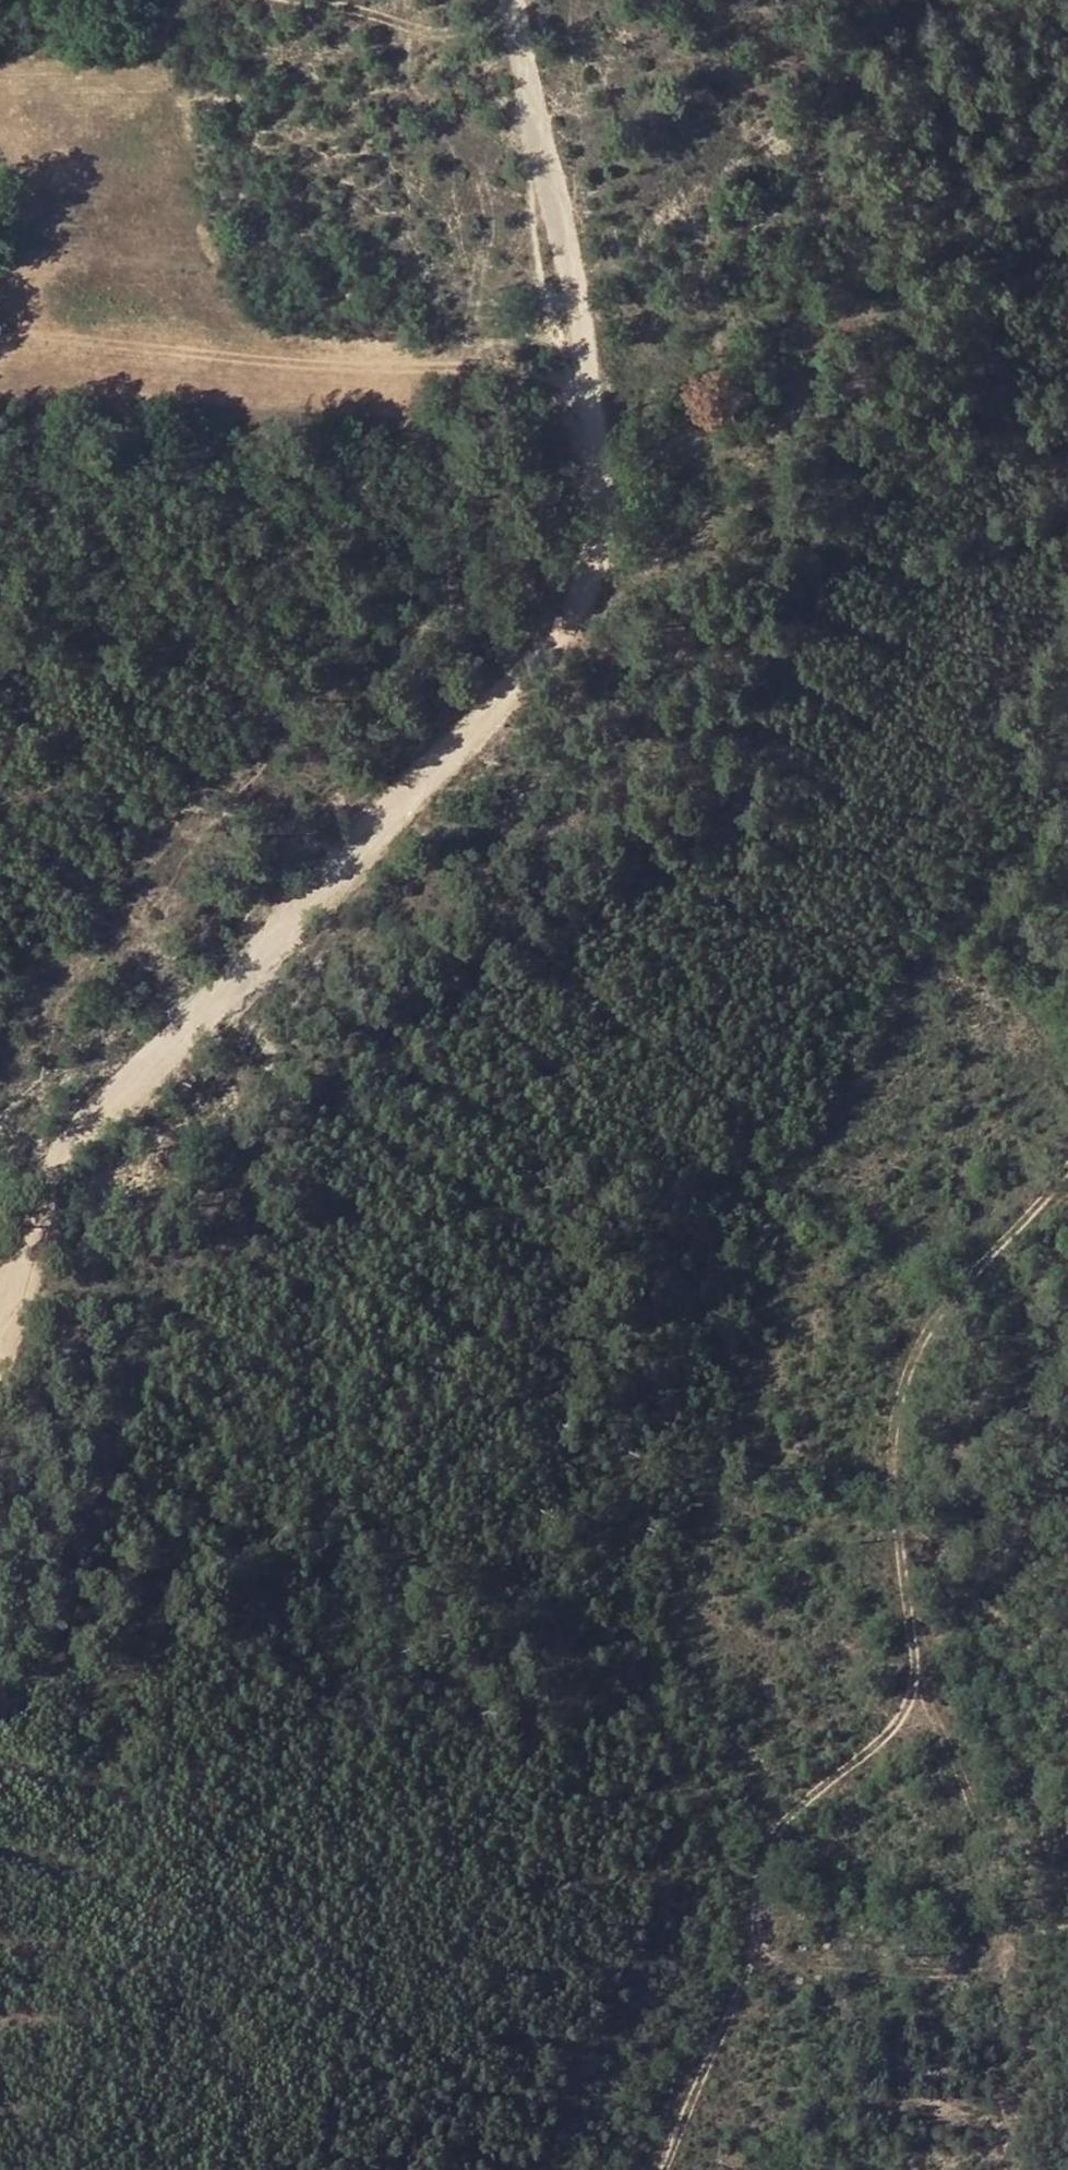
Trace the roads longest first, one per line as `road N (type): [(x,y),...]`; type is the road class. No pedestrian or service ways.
road 1 (track): [(0,1288),(63,1153),(83,1129),(565,642),(595,597),(611,529),(605,395),(517,0)]
road 2 (track): [(674,2169),(786,1939),(793,1819),(875,1754),(924,1688),(926,1621),(896,1506),(894,1436),(903,1382),(921,1345),(994,1278),(1067,1182)]

